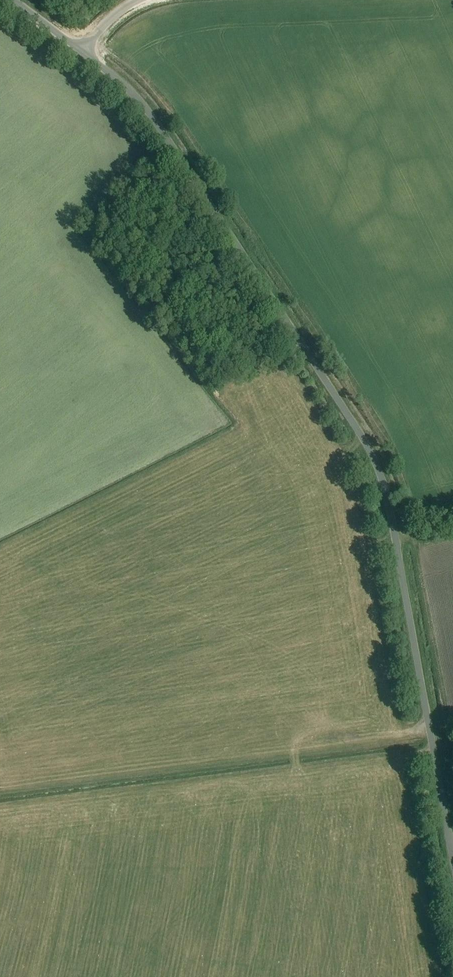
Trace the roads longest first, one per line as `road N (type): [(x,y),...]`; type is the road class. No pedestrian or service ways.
road 1 (unclassified): [(452,847),(391,515),(368,447),(142,104),(81,51)]

